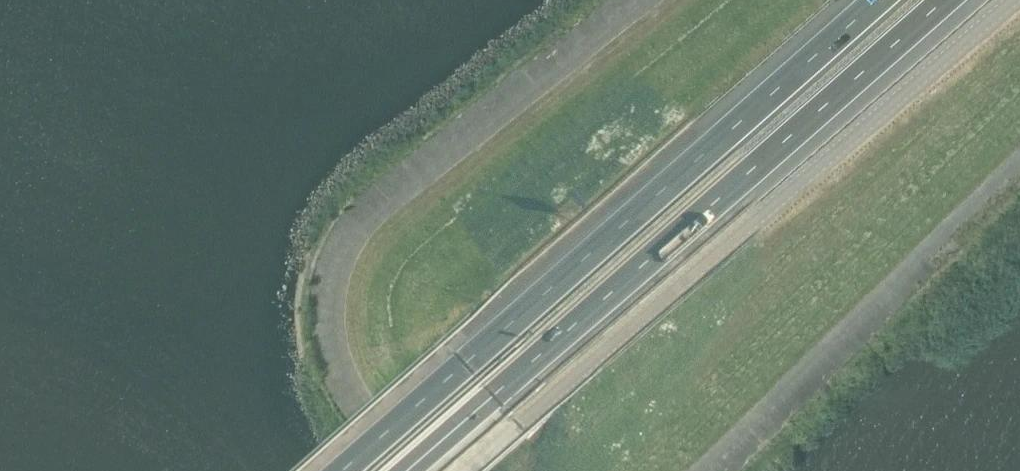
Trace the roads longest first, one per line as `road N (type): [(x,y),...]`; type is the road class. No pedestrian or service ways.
road 1 (unclassified): [(466,470),(1013,0)]
road 2 (motorway): [(408,470),(945,0)]
road 3 (motorway): [(877,0),(343,470)]
road 4 (unclassified): [(649,0),(399,198),(354,249),(337,301),(346,367),(365,405),(429,470)]
road 5 (unclassified): [(698,470),(1019,158)]

